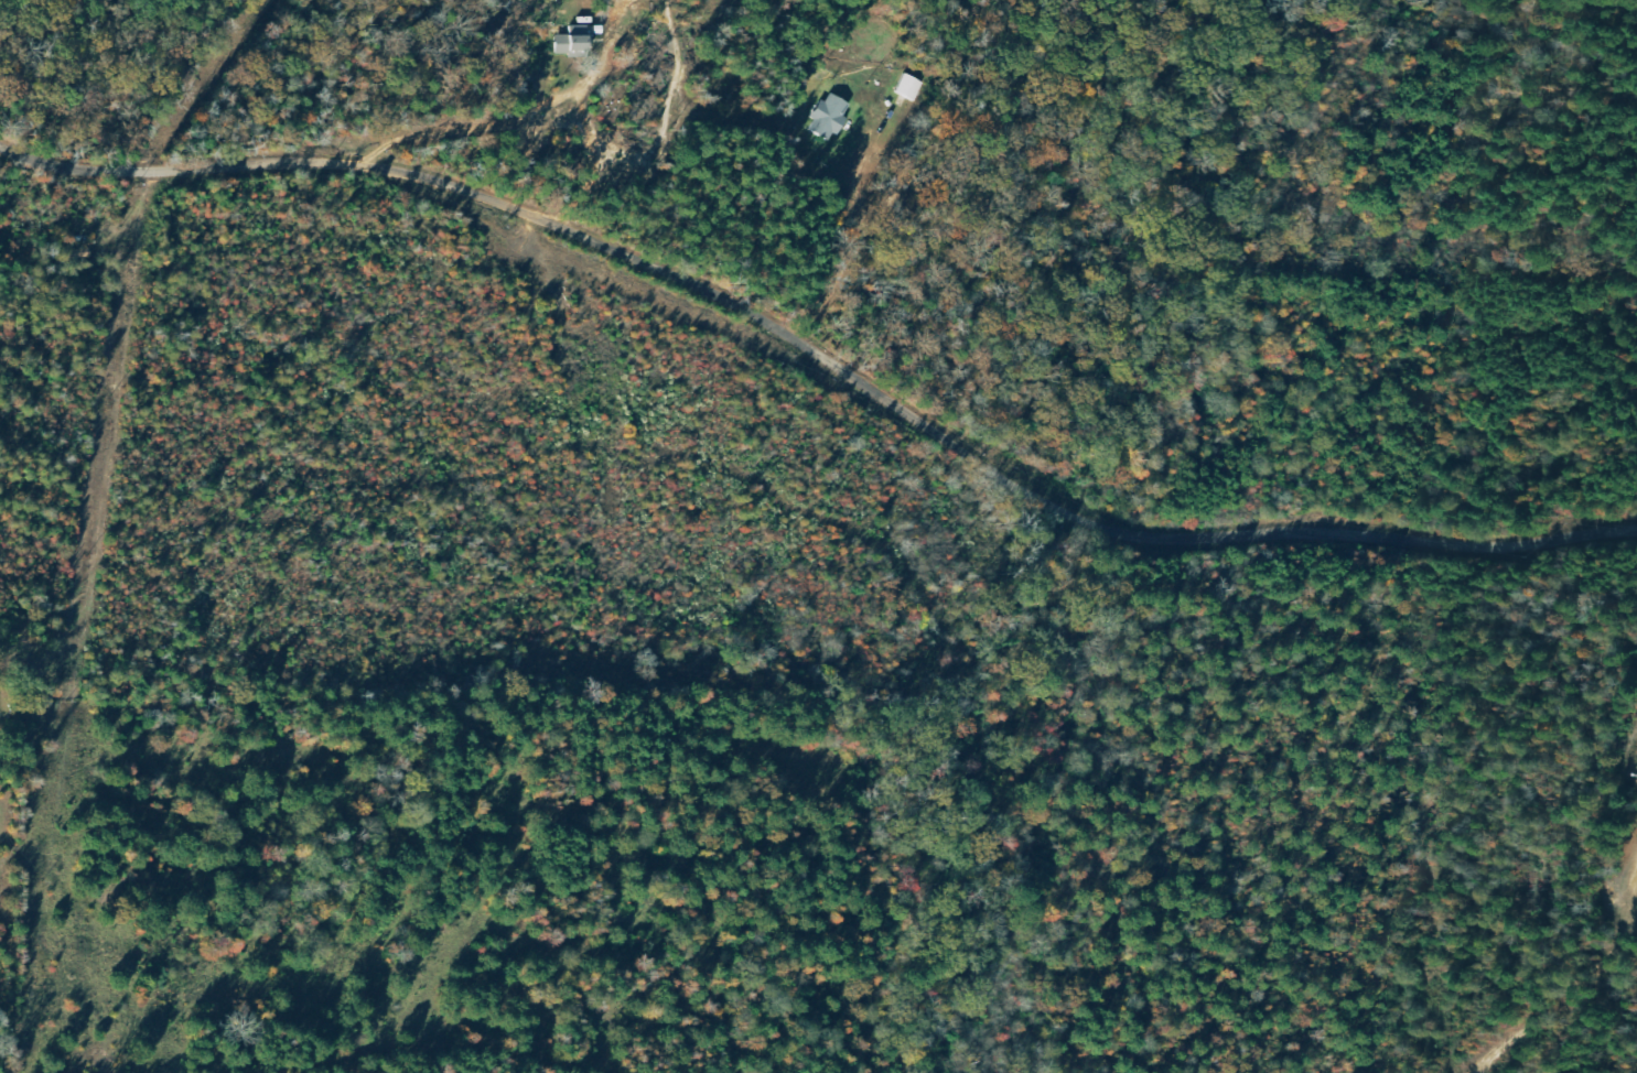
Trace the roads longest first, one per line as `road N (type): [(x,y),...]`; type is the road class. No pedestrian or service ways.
road 1 (residential): [(1636,574),(1293,528),(1120,544),(963,470),(797,348),(606,247),(445,185),(0,167)]
road 2 (residential): [(635,1026),(511,1008),(384,1026),(235,1072)]
road 3 (residential): [(0,640),(186,550),(289,536)]

